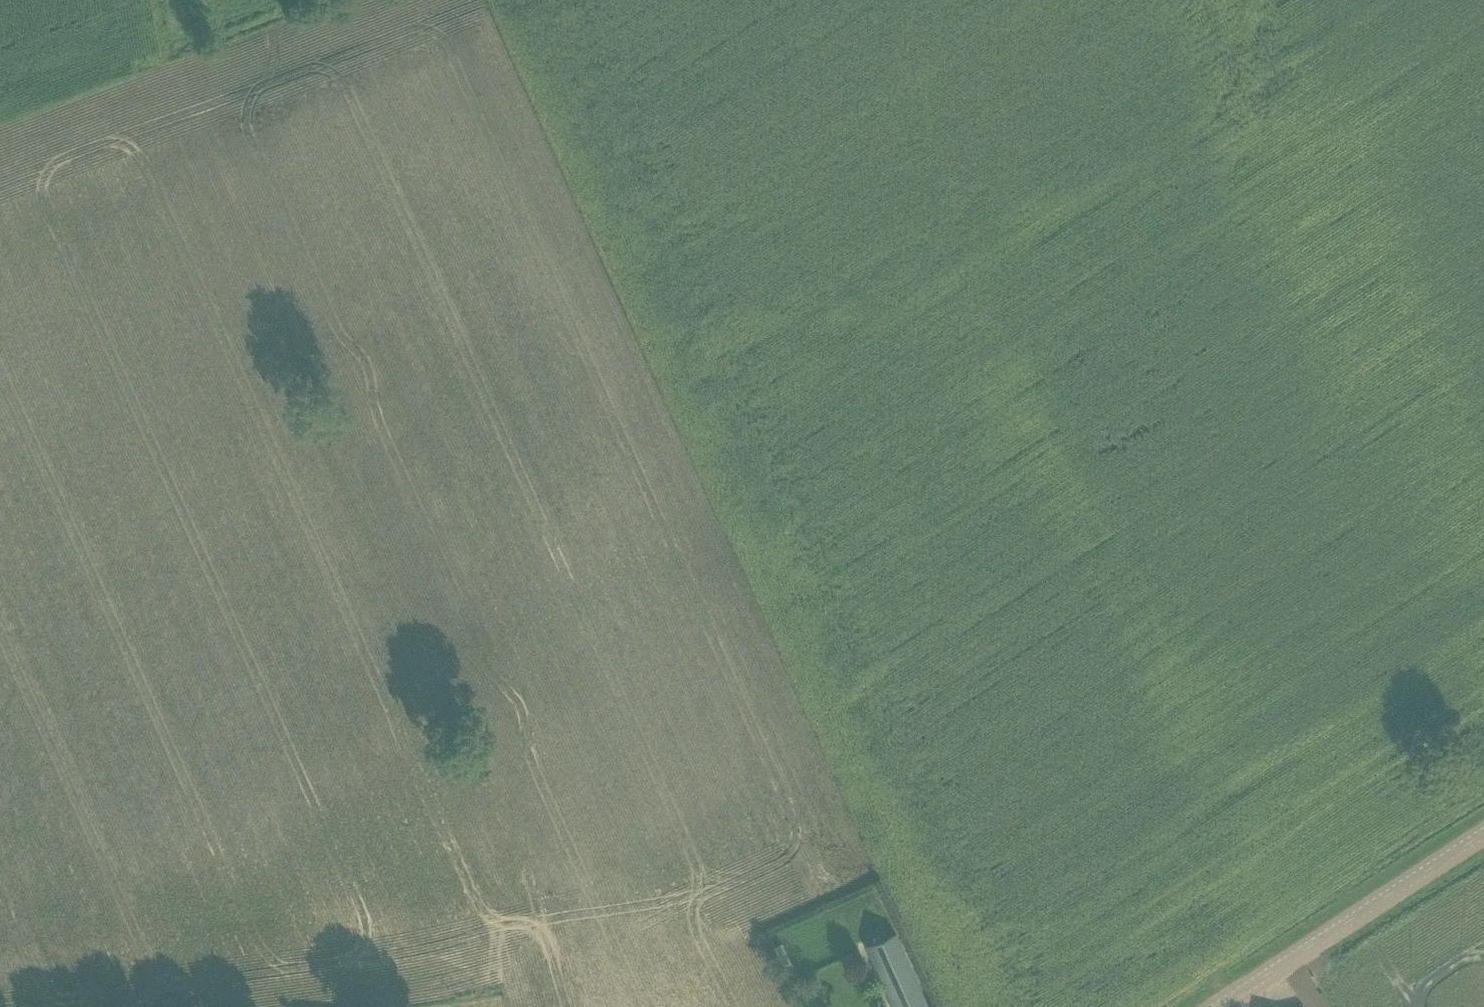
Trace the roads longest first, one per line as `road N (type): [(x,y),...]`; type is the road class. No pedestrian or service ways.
road 1 (tertiary): [(1217,1006),(1483,833)]

